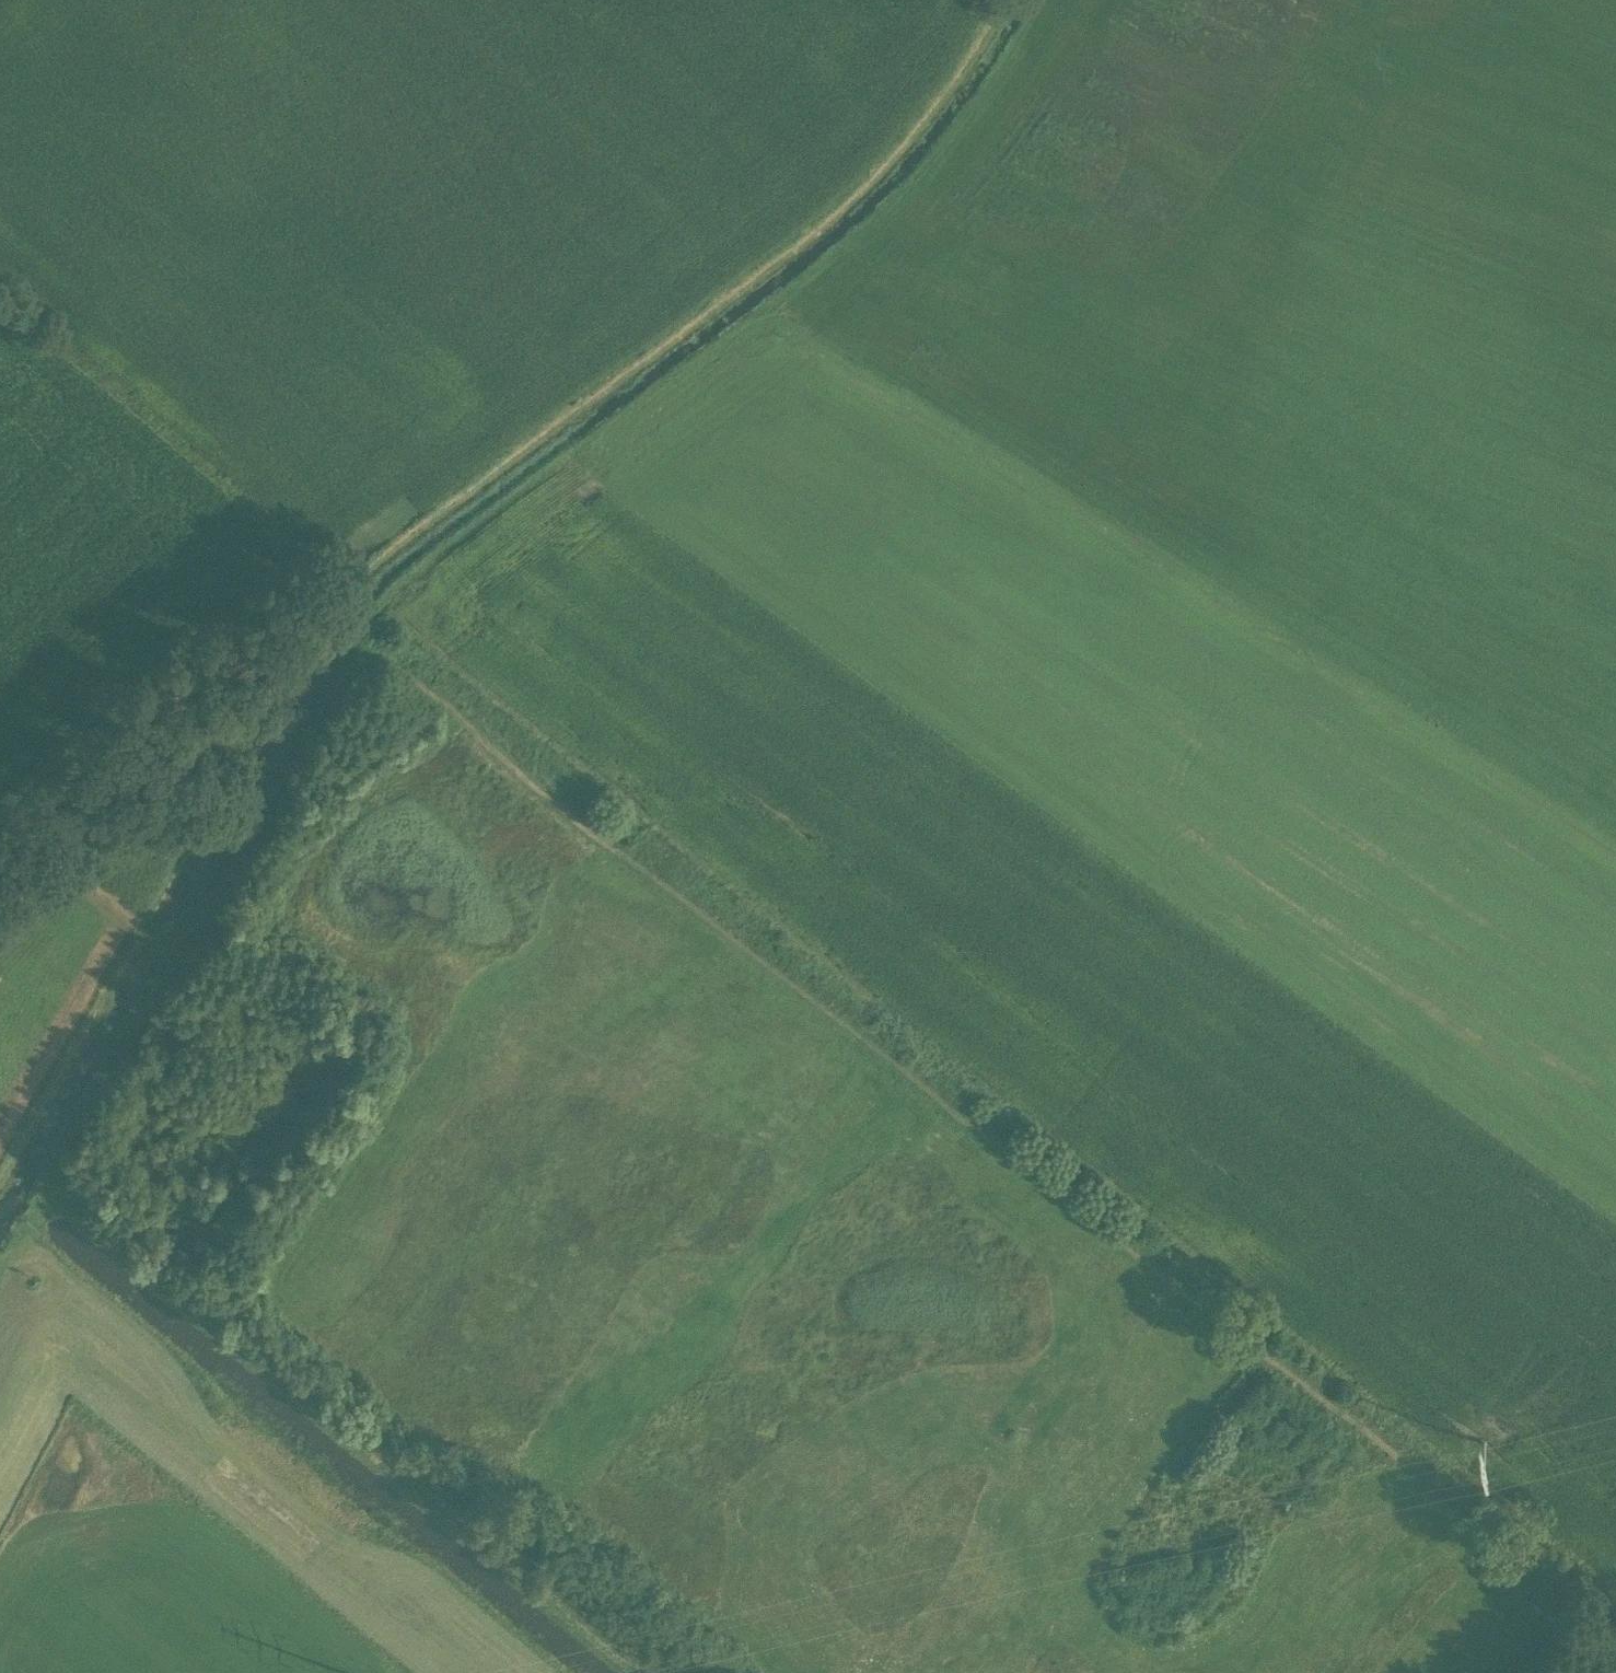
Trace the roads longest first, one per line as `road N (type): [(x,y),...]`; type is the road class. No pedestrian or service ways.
road 1 (track): [(143,919),(0,1174)]
road 2 (track): [(143,919),(81,886),(56,884),(40,888),(0,932)]

